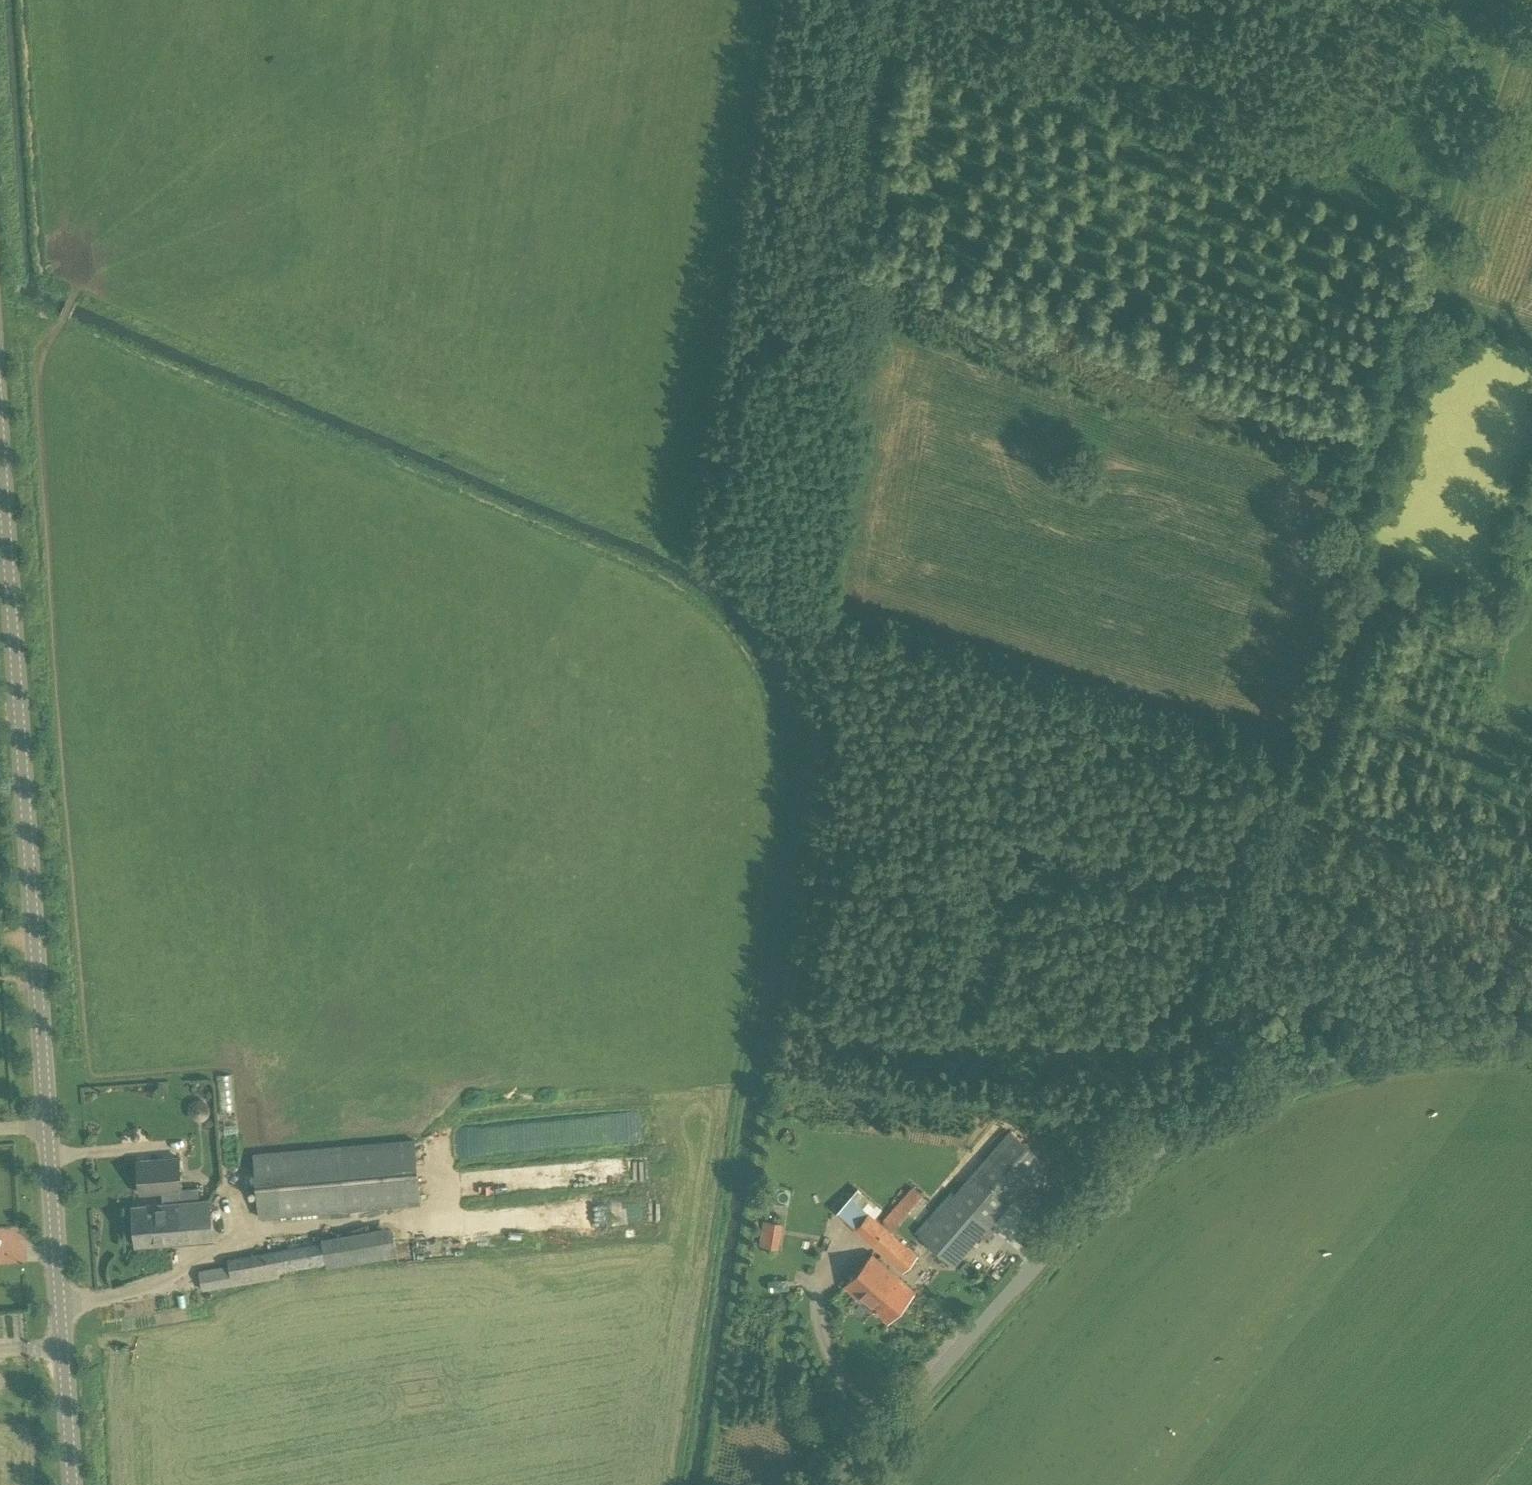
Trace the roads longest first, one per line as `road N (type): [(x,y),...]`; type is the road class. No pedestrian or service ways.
road 1 (tertiary): [(73,1484),(0,450)]
road 2 (unclassified): [(1531,1044),(1455,1044),(1350,1061),(1198,1125),(1128,1173),(1053,1241),(828,1484)]

